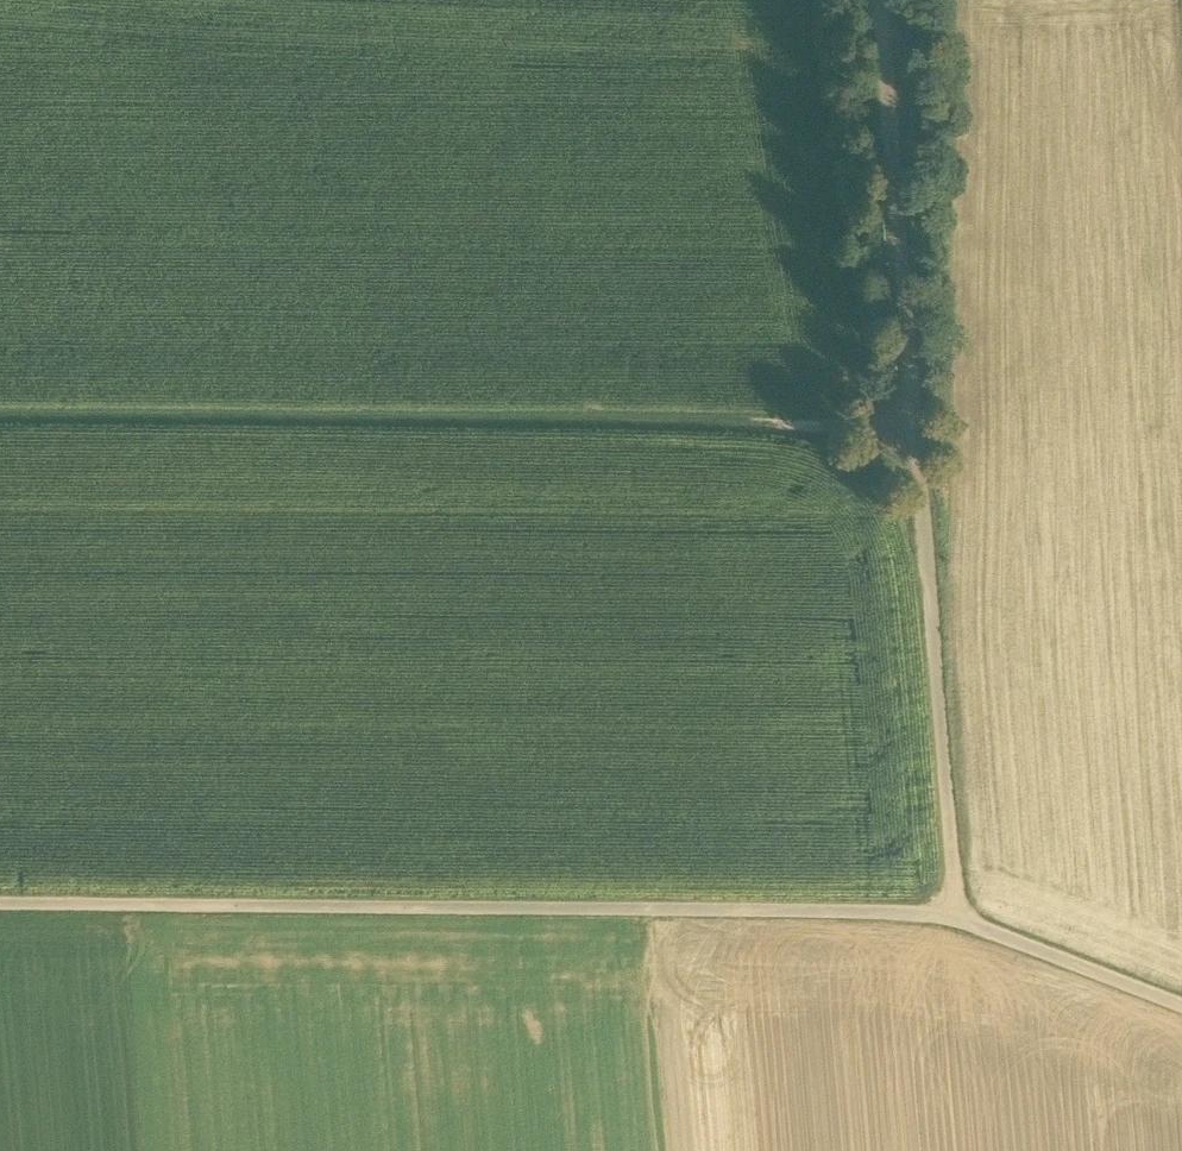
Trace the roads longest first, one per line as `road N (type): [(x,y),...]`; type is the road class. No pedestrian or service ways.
road 1 (track): [(1181,1005),(954,915),(908,424),(881,0)]
road 2 (track): [(954,915),(0,904)]
road 3 (track): [(908,424),(0,415)]

